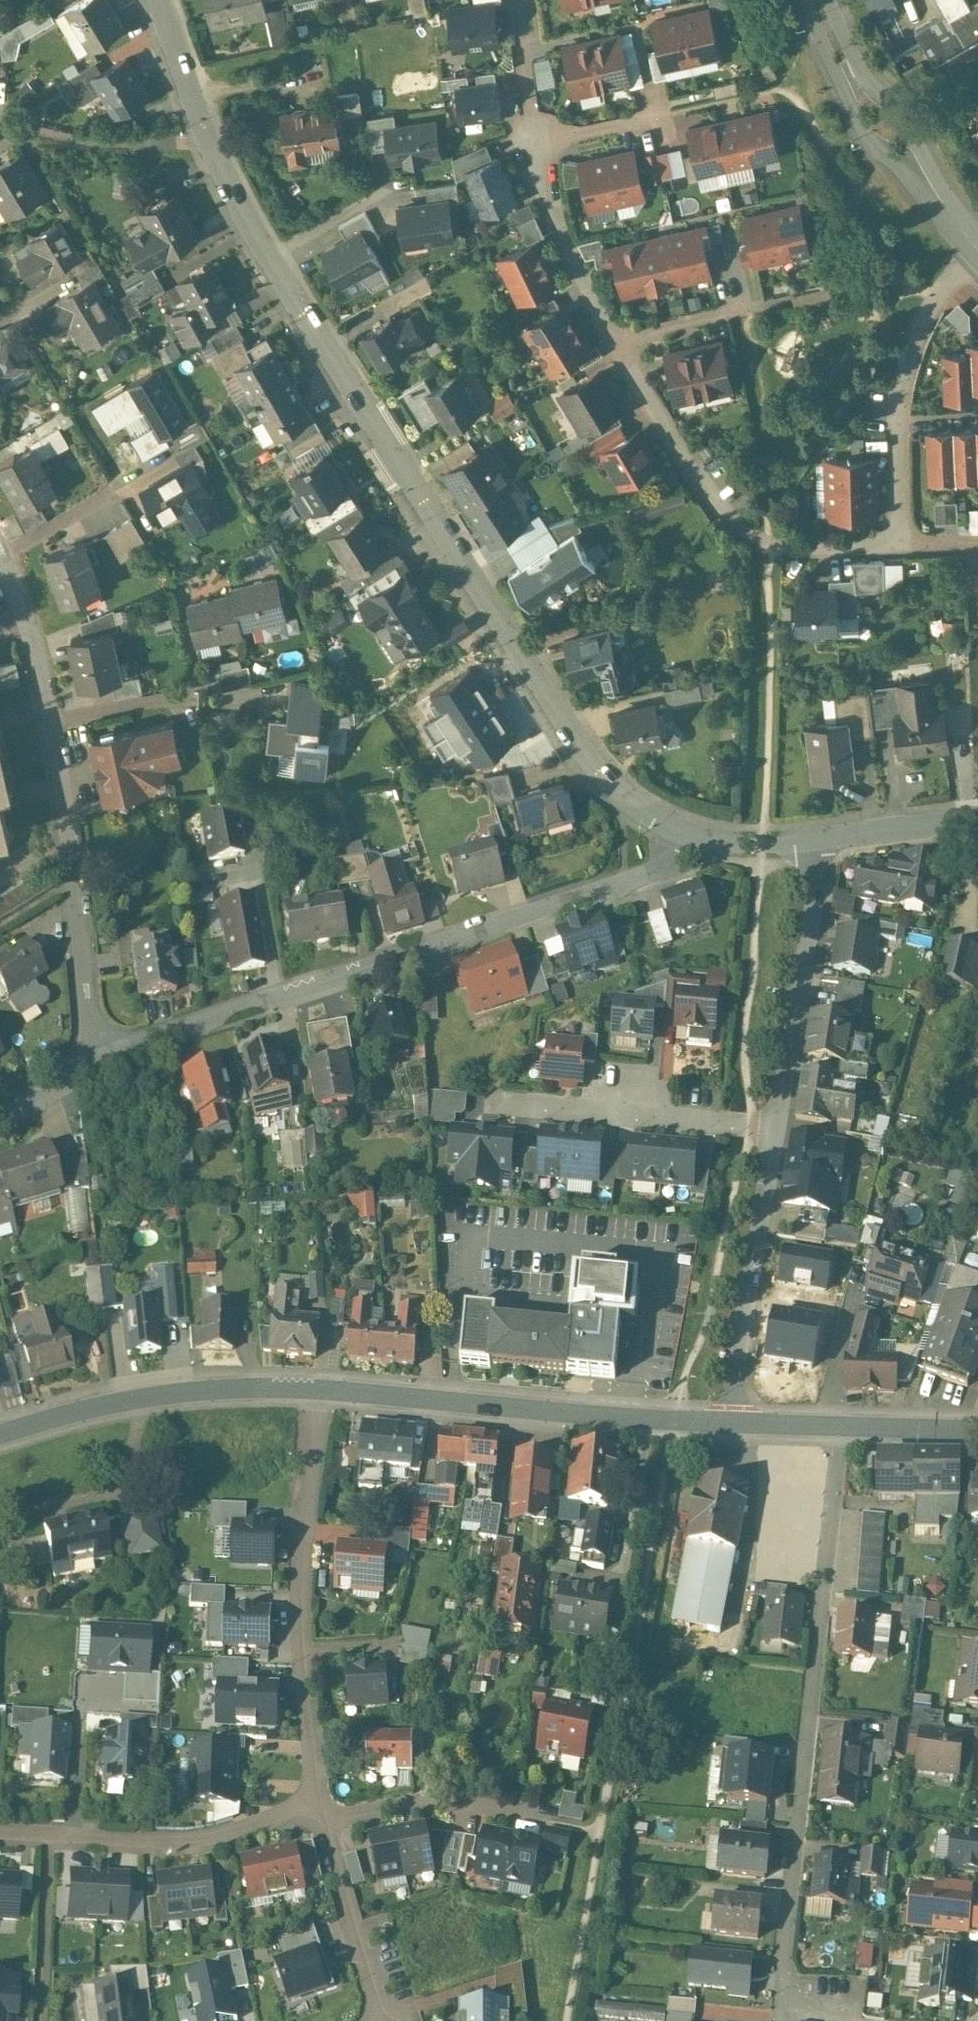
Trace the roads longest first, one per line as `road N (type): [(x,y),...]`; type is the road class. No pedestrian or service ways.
road 1 (residential): [(684,828),(609,784),(562,725),(263,250),(202,123),(159,0)]
road 2 (residential): [(840,1425),(779,2012),(845,2020)]
road 3 (residential): [(684,828),(657,869),(178,1022),(101,1054)]
road 4 (residential): [(534,118),(551,209),(617,345),(723,511),(768,542),(900,544)]
road 5 (residential): [(733,1422),(817,866),(813,839)]
road 6 (residential): [(0,548),(28,617),(54,721),(89,1028),(101,1054)]
road 7 (residential): [(317,1389),(298,1604),(320,1808)]
road 8 (tertiary): [(733,1422),(317,1389)]
road 9 (residential): [(320,1808),(178,1846),(0,1835)]
road 10 (tertiary): [(317,1389),(139,1397),(0,1431)]
road 11 (residential): [(977,248),(937,298),(907,372),(900,544)]
road 12 (secondary): [(810,0),(862,125),(937,195)]
road 13 (secondary): [(937,195),(901,114),(862,73),(824,0)]
road 14 (residential): [(320,1808),(378,2020)]
road 15 (residential): [(813,839),(977,816)]
road 16 (tertiary): [(977,1428),(840,1425)]
road 17 (residential): [(813,839),(728,841),(684,828)]
road 18 (residential): [(101,1054),(0,1120)]

